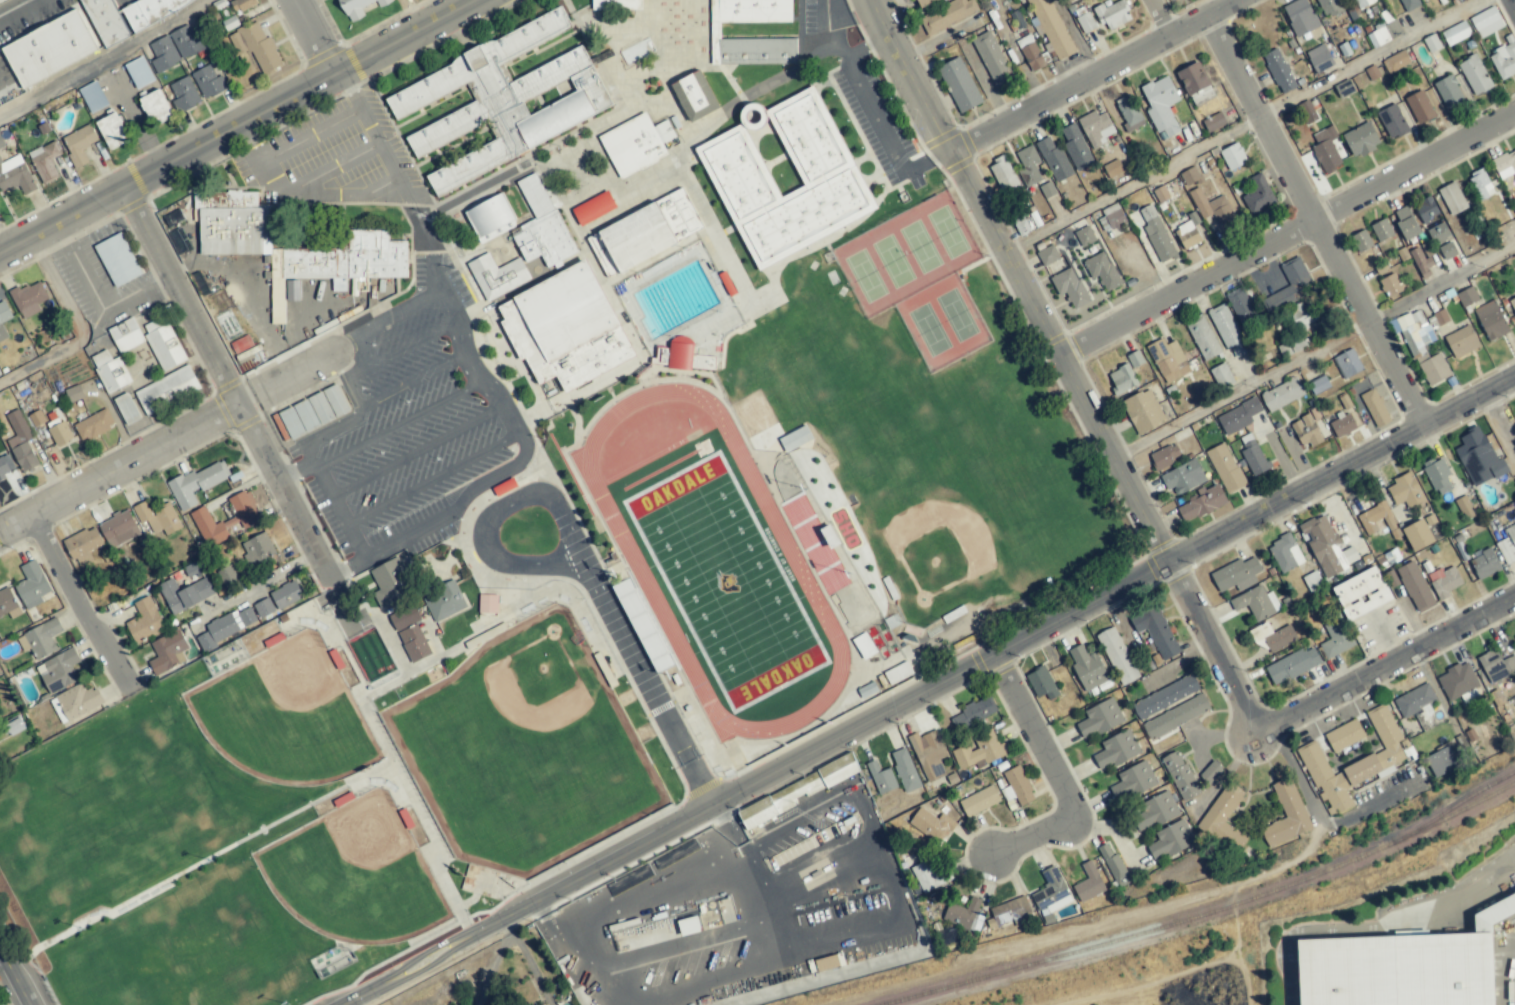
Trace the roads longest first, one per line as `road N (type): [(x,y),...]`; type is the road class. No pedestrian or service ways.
road 1 (residential): [(1514,379),(503,918)]
road 2 (residential): [(1268,720),(871,0)]
road 3 (residential): [(478,0),(0,255)]
road 4 (residential): [(1514,118),(1068,357)]
road 5 (residential): [(127,188),(353,632)]
road 6 (residential): [(1211,19),(1428,426)]
road 7 (residential): [(1246,0),(956,155)]
road 8 (residential): [(582,561),(713,807)]
road 9 (residential): [(1514,594),(1268,720)]
road 10 (residential): [(239,404),(0,531)]
road 11 (residential): [(582,561),(553,503),(542,498),(523,499),(486,522),(487,547),(498,560),(561,568),(582,561)]
road 12 (residential): [(32,514),(127,692)]
road 13 (residential): [(335,1004),(503,918)]
road 14 (residential): [(1002,654),(1079,791),(1080,808)]

